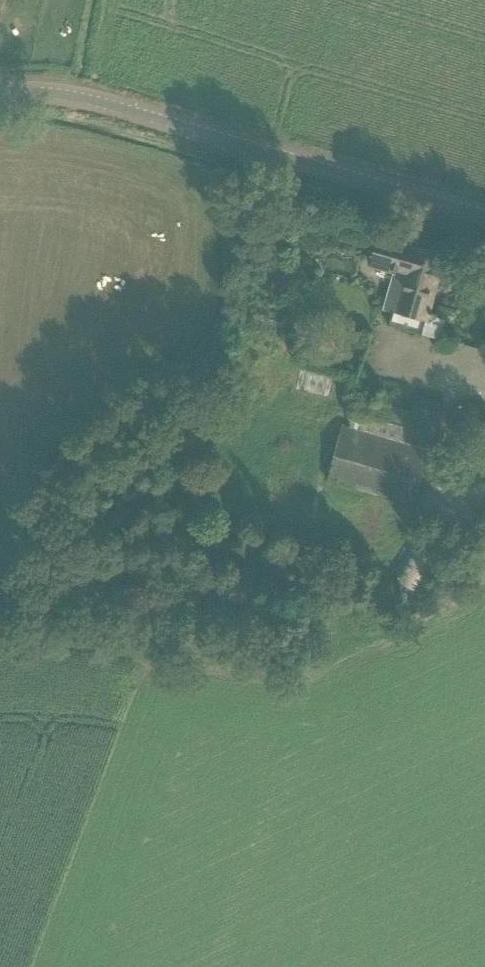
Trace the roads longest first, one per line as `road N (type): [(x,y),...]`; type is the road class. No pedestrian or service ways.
road 1 (secondary): [(484,214),(98,101),(0,92)]

